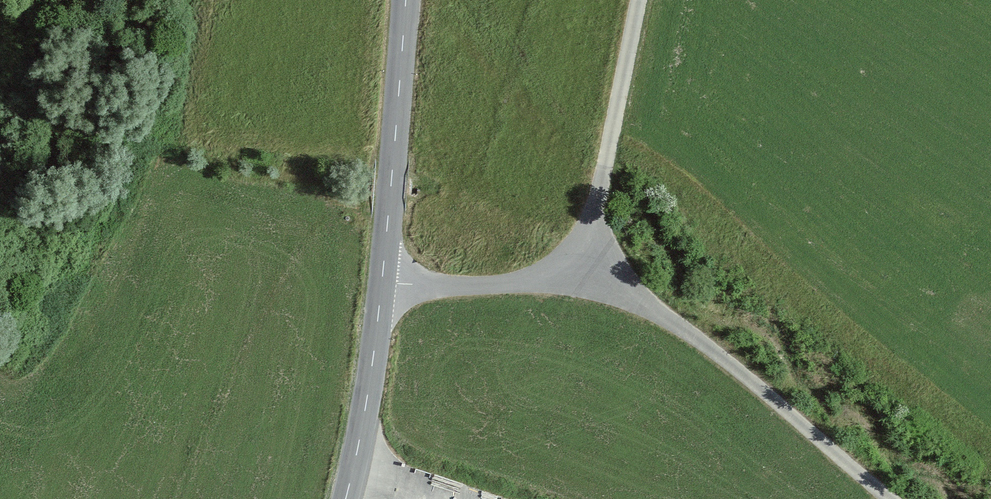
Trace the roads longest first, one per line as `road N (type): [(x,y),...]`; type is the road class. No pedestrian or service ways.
road 1 (unclassified): [(380,283),(518,281),(545,271),(580,239),(599,196),(639,0)]
road 2 (track): [(567,253),(714,352),(890,498)]
road 3 (tertiary): [(401,0),(380,283)]
road 4 (tertiary): [(380,283),(346,498)]

